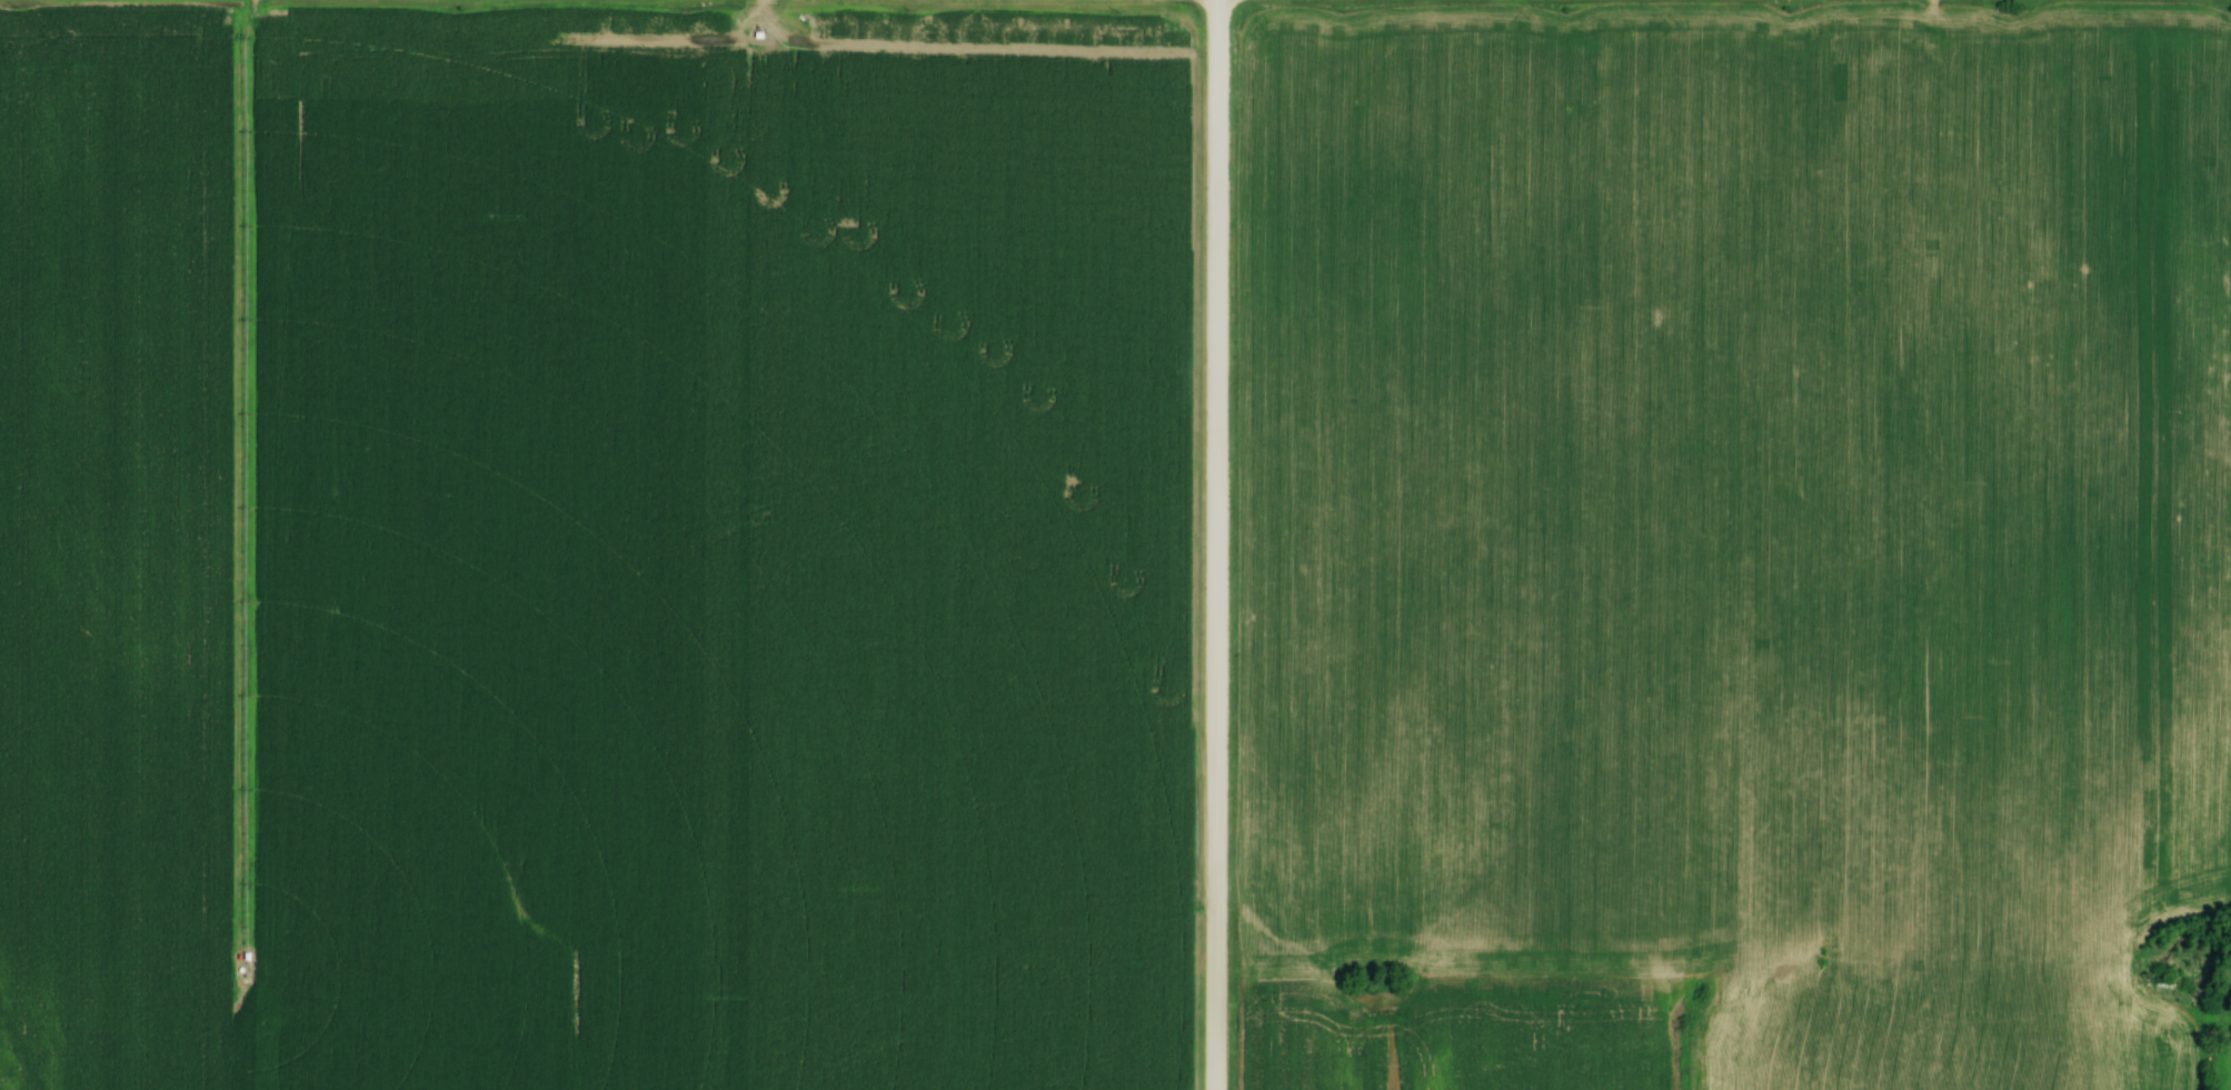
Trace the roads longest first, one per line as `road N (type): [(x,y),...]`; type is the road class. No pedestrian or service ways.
road 1 (tertiary): [(1217,1089),(1218,0)]

